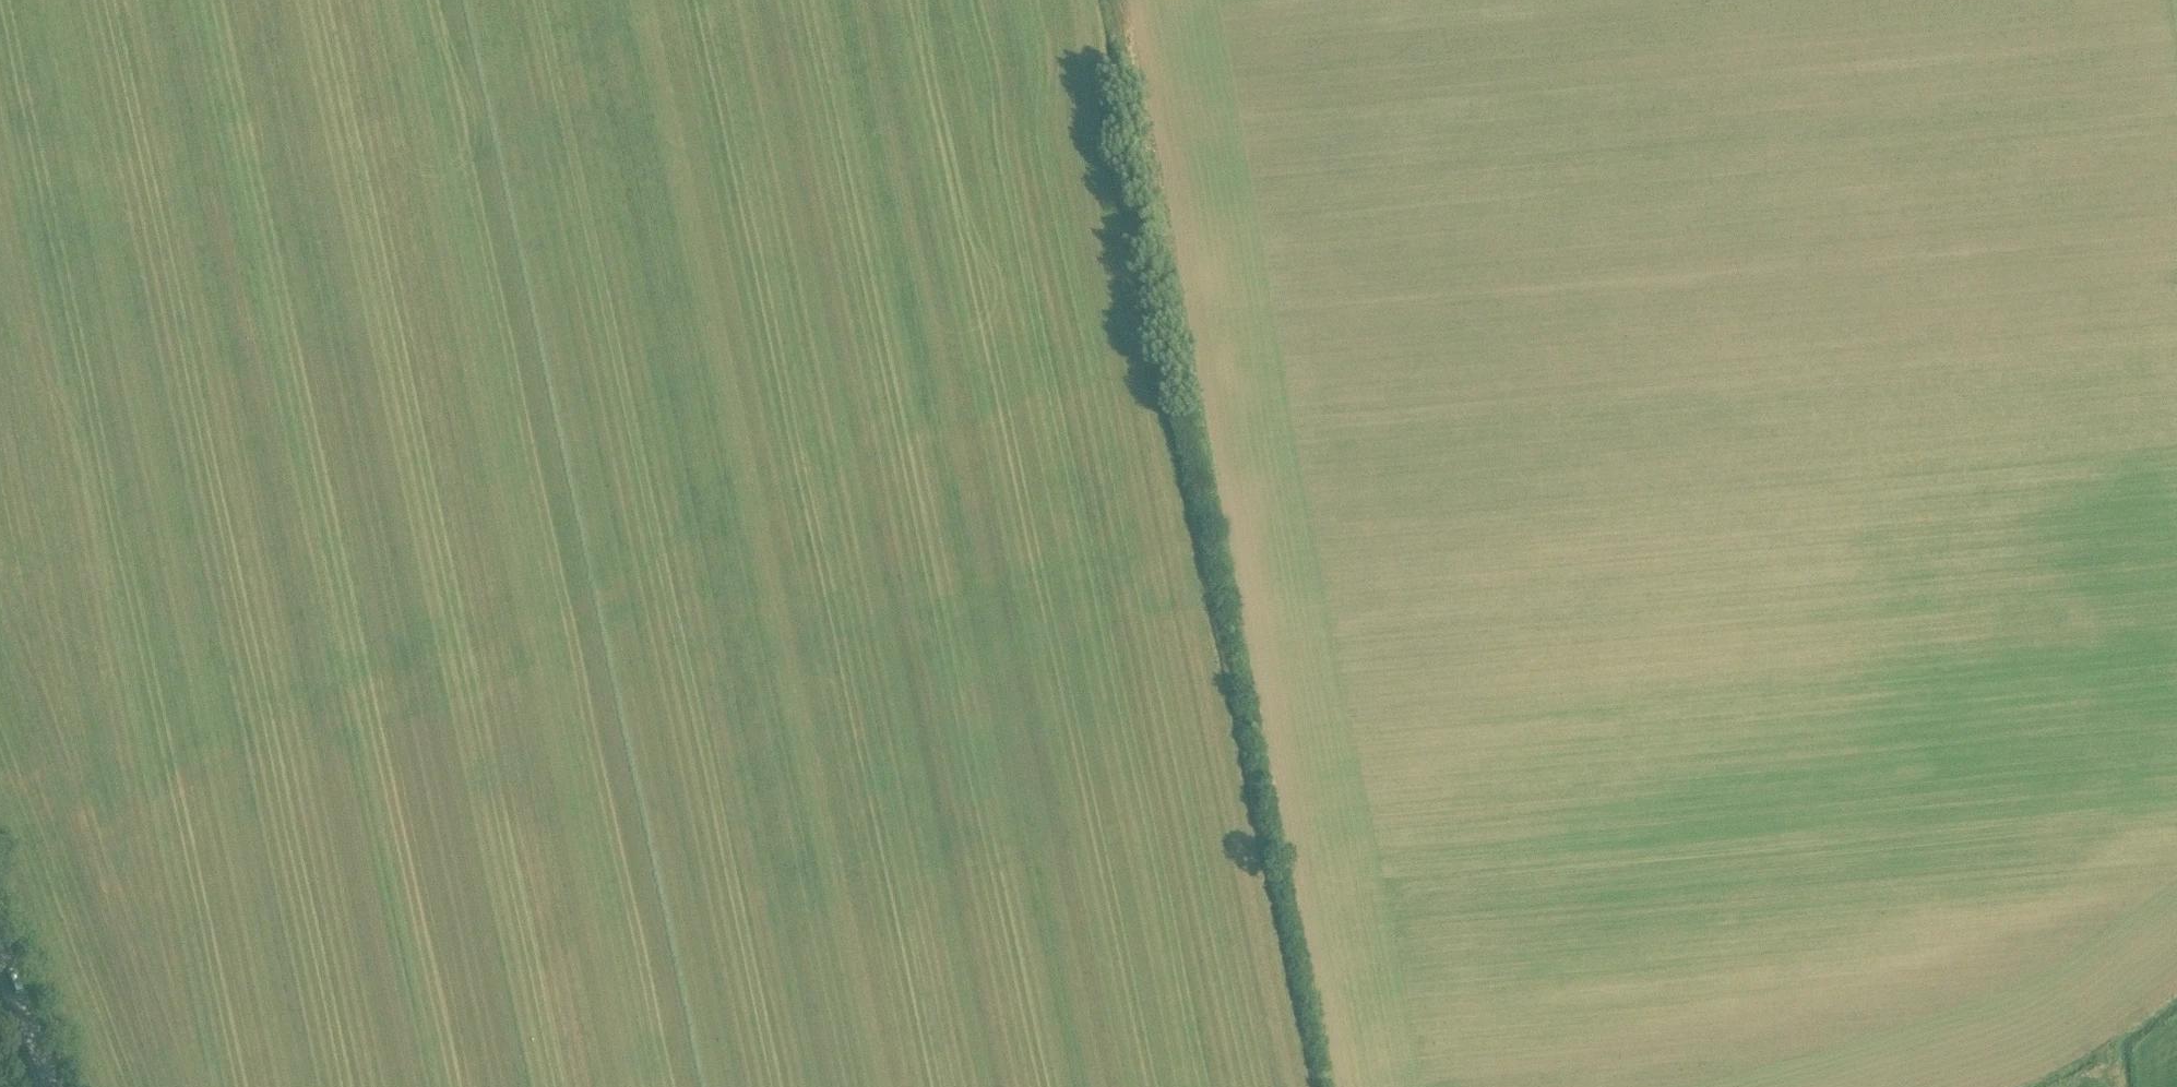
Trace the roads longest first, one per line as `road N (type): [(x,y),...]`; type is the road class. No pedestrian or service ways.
road 1 (tertiary): [(52,1086),(0,944)]

